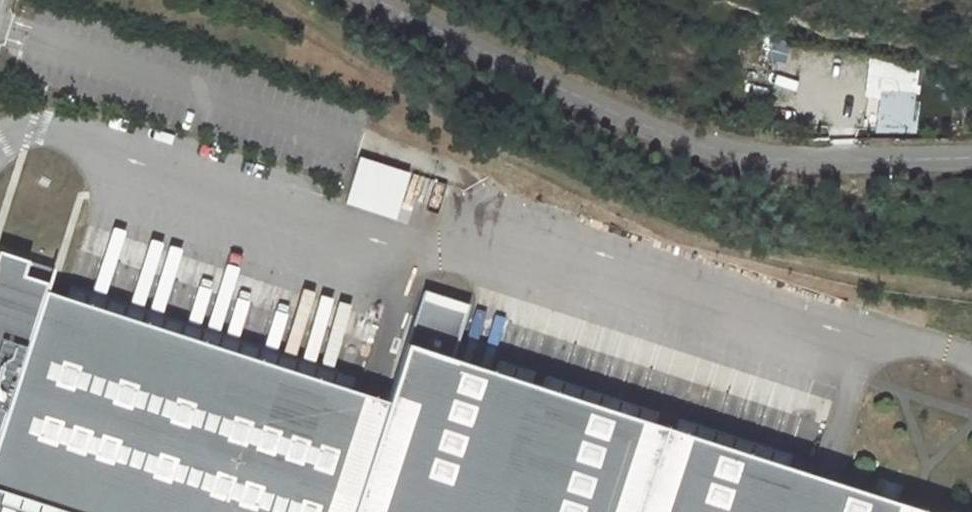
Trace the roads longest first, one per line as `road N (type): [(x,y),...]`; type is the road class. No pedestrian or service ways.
road 1 (unclassified): [(394,0),(680,128),(750,147),(971,154)]

